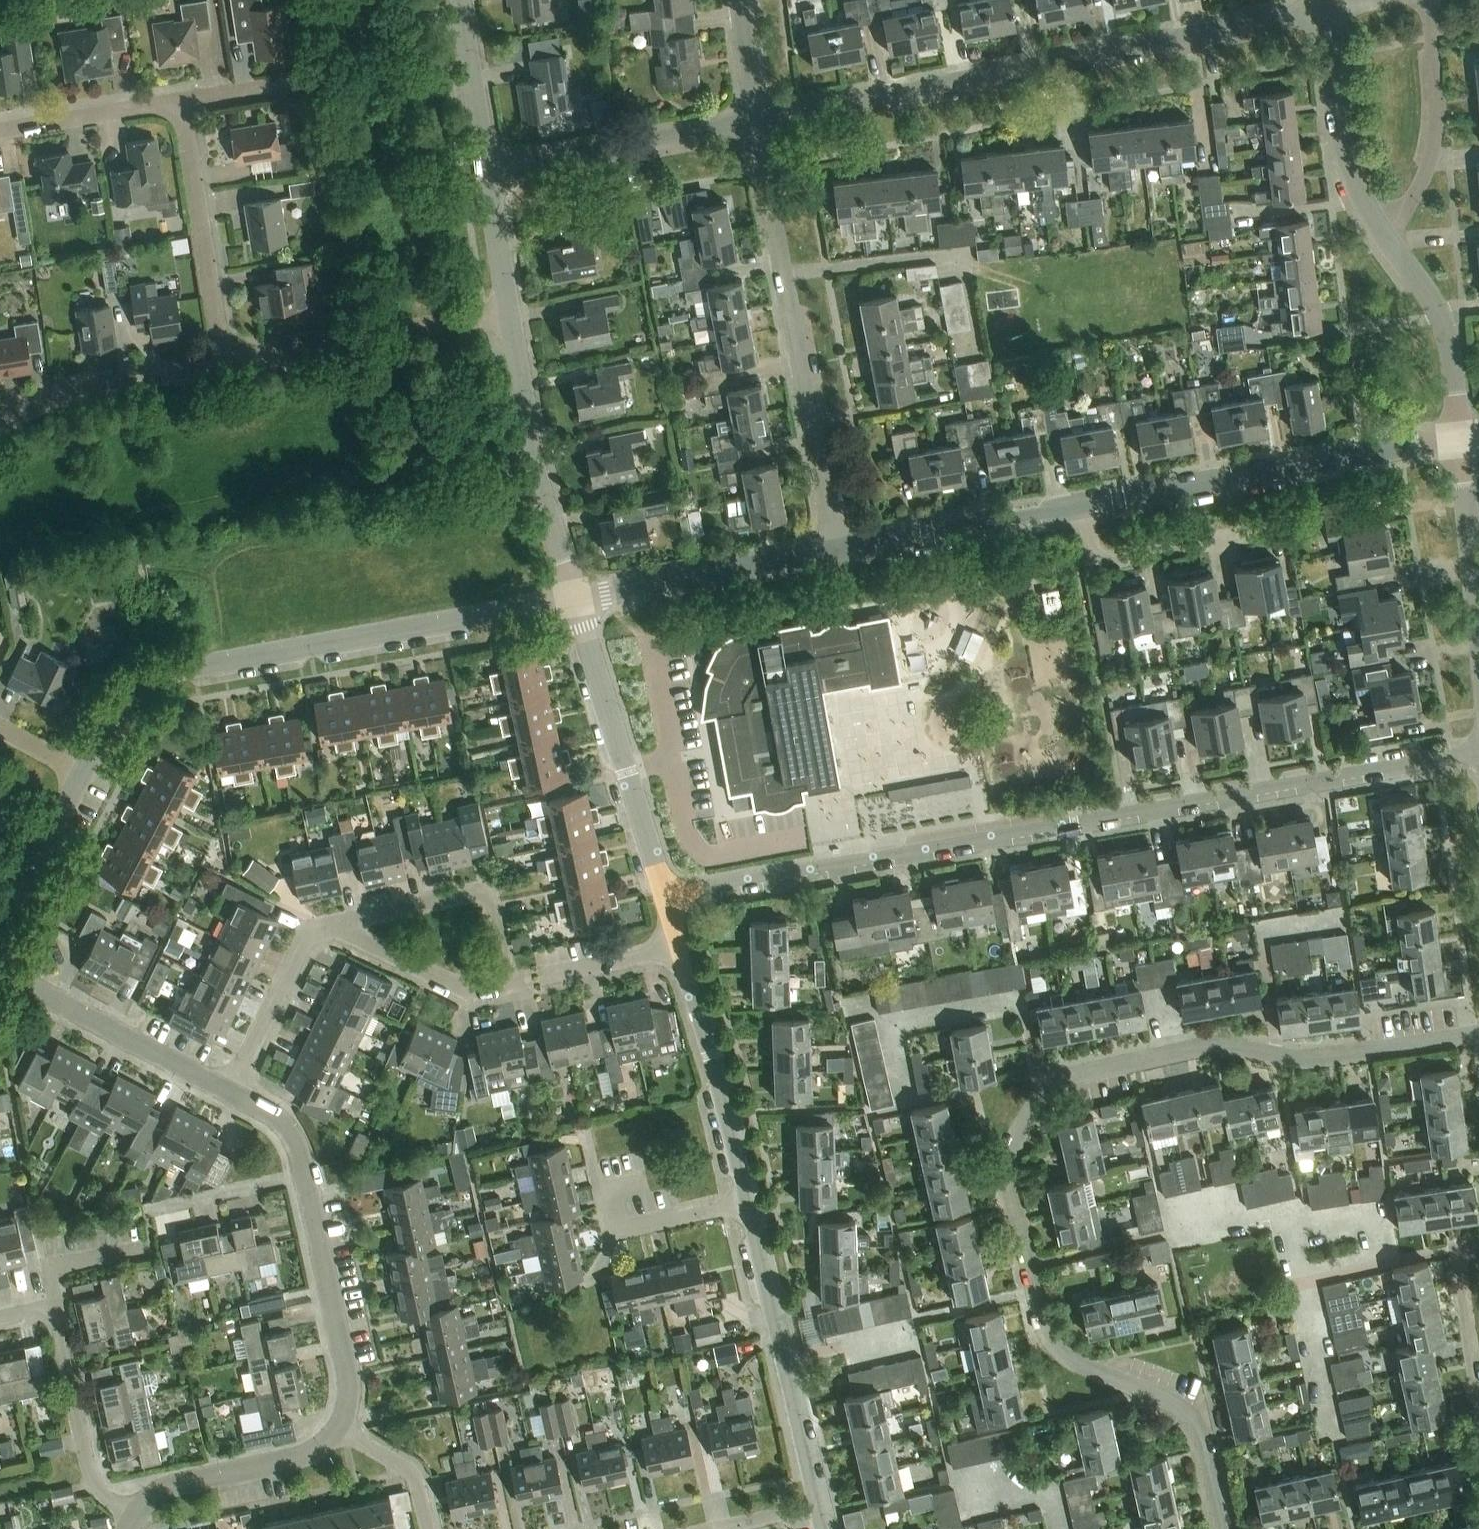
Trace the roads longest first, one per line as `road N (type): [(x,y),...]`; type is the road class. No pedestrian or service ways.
road 1 (residential): [(1224,1528),(1200,1430),(1176,1403),(1062,1353),(1046,1329),(1010,1158),(1025,1118),(1070,1078),(1209,1045),(1319,1059),(1478,1034)]
road 2 (residential): [(1478,759),(667,897)]
road 3 (residential): [(754,122),(1323,9)]
road 4 (unclassified): [(89,773),(129,691),(168,673),(572,599)]
road 5 (residential): [(835,550),(754,122)]
road 6 (unclassified): [(1082,506),(1461,441)]
road 7 (residential): [(339,1429),(350,1381),(299,1155),(277,1119),(228,1091)]
road 8 (unclassified): [(826,1528),(751,1202)]
road 9 (unclassified): [(667,897),(572,599)]
road 10 (residential): [(219,359),(508,315)]
road 11 (unclassified): [(572,599),(534,466),(508,315)]
road 12 (residential): [(0,1318),(53,1306),(90,1475),(129,1513)]
road 13 (residential): [(487,174),(754,122)]
road 14 (unclassified): [(572,599),(835,550)]
road 15 (unclassified): [(751,1202),(679,946)]
road 16 (residential): [(219,359),(179,102)]
road 17 (residential): [(228,1091),(0,968)]
road 18 (unclassified): [(835,550),(1082,506)]
road 19 (residential): [(1387,233),(1411,206),(1434,144),(1424,0)]
road 20 (residential): [(511,983),(484,893),(335,926)]
road 21 (residential): [(1082,506),(1094,555),(1110,564),(1282,533)]
road 22 (residential): [(586,1147),(608,1240),(751,1202)]
road 23 (residential): [(1387,233),(1336,138),(1323,9)]
road 24 (residential): [(129,1513),(173,1486),(283,1464),(320,1449),(339,1429)]
road 25 (residential): [(219,359),(73,383),(0,420)]
road 26 (residential): [(1461,441),(1450,344),(1387,233)]
road 27 (residential): [(228,1091),(308,931),(335,926)]
road 28 (residential): [(1478,635),(1461,441)]
road 29 (residential): [(335,926),(468,993),(511,983)]
road 30 (unclassified): [(0,937),(89,773)]
road 31 (residential): [(0,130),(179,102)]
road 32 (unclassified): [(487,174),(458,0)]
road 33 (residential): [(511,983),(679,946)]
road 34 (residential): [(1478,1389),(1458,1246),(1478,1243)]
road 35 (unclassified): [(508,315),(487,174)]
road 36 (residential): [(428,1528),(404,1467),(339,1429)]
road 37 (residential): [(179,102),(314,77)]
road 38 (residential): [(754,122),(739,0)]

